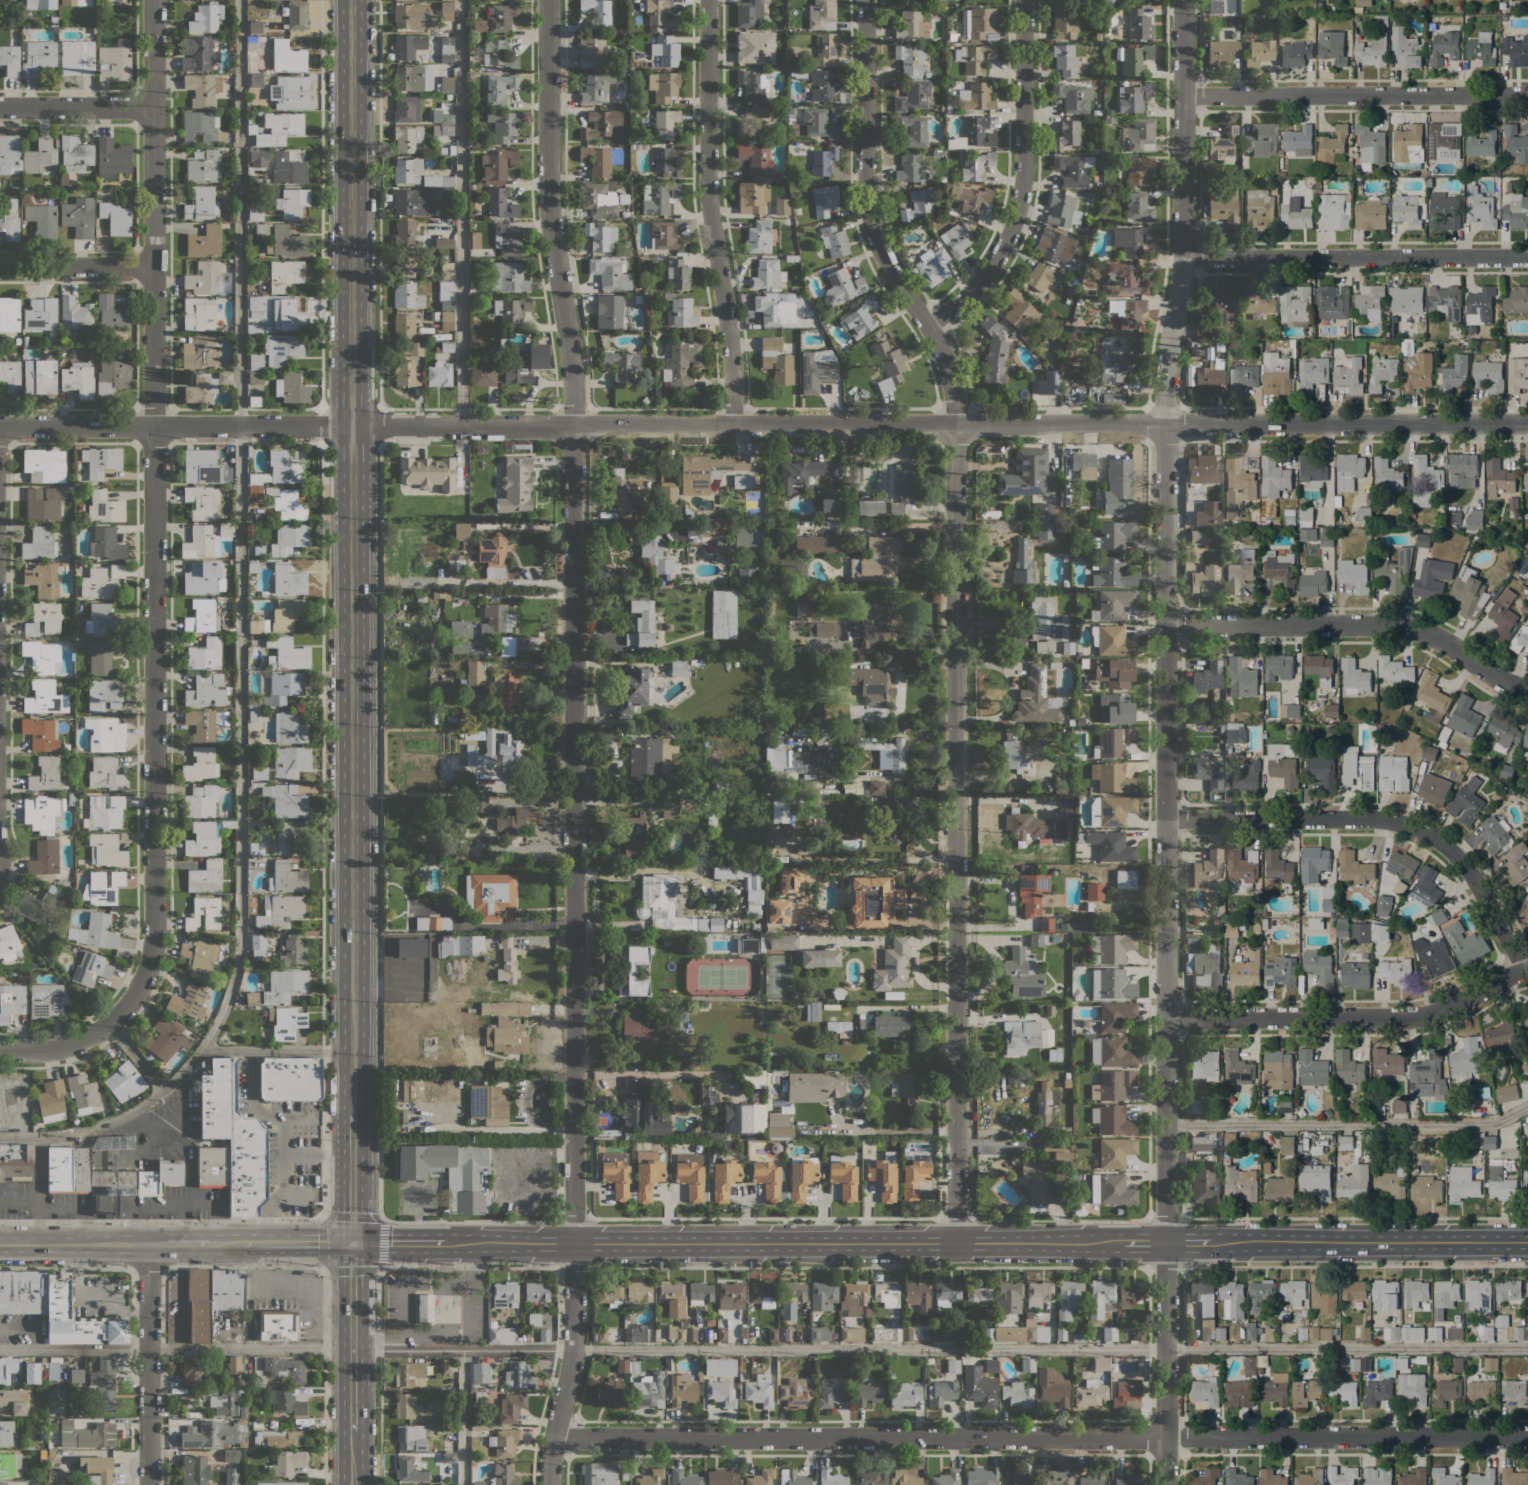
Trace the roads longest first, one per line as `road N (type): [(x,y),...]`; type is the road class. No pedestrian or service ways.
road 1 (tertiary): [(1527,424),(0,426)]
road 2 (residential): [(549,1484),(574,1329),(574,1214),(572,381),(549,208),(547,0)]
road 3 (tertiary): [(1165,1484),(1165,380),(1182,258),(1182,0)]
road 4 (residential): [(957,1242),(955,399),(939,343),(883,259),(872,223),(865,0)]
road 5 (primary): [(352,1116),(350,0)]
road 6 (residential): [(108,1024),(148,965),(154,926),(153,0)]
road 7 (residential): [(1527,1436),(552,1437)]
road 8 (secondary): [(1122,1242),(444,1241)]
road 9 (residential): [(1522,970),(1461,860),(1411,826),(1370,818),(1165,820)]
road 10 (residential): [(733,422),(732,357),(708,204),(708,0)]
road 11 (residential): [(1527,690),(1410,627),(1166,625)]
road 12 (residential): [(1522,970),(1414,1015),(1166,1018)]
road 13 (residential): [(927,324),(981,280),(1016,216),(1024,0)]
road 14 (residential): [(1527,258),(1182,258)]
road 15 (residential): [(1527,96),(1183,96)]
road 16 (secondary): [(1527,1240),(1209,1242)]
road 17 (residential): [(148,1484),(147,1243)]
road 18 (residential): [(153,108),(0,107)]
road 19 (residential): [(152,265),(0,267)]
road 20 (secondary): [(147,1243),(0,1244)]
road 21 (primary): [(353,1373),(352,1241)]
road 22 (primary): [(352,1241),(352,1116)]

